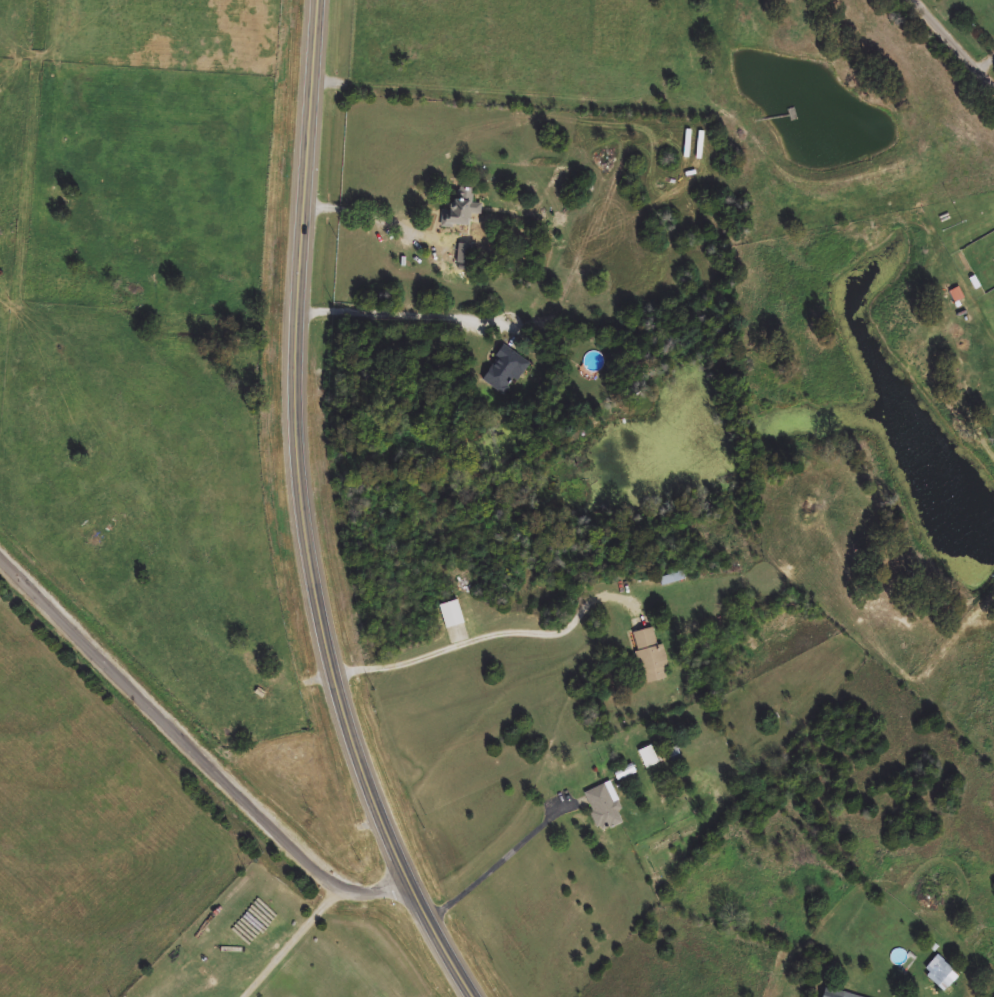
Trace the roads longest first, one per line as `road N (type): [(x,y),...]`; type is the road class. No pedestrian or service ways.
road 1 (secondary): [(321,0),(301,301),(300,458),(321,607),(338,683),(412,885),(486,996)]
road 2 (residential): [(412,885),(358,895),(338,887),(0,557)]

